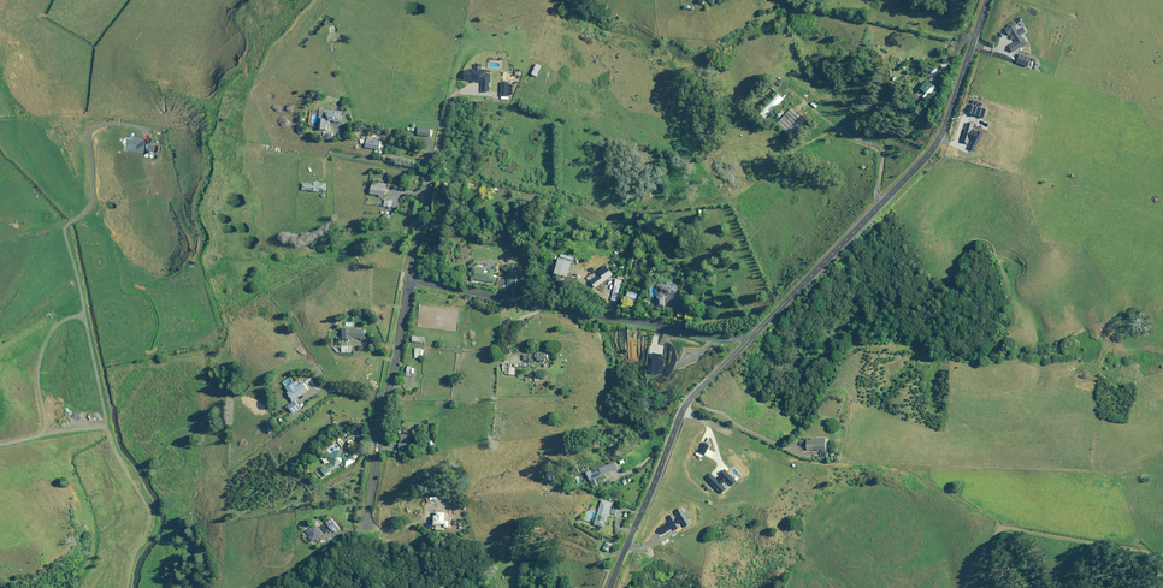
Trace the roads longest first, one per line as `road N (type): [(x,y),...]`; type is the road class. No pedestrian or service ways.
road 1 (unclassified): [(988,0),(934,148),(755,336)]
road 2 (unclassified): [(755,336),(713,340),(410,281)]
road 3 (unclassified): [(755,336),(686,407),(610,587)]
road 4 (unclassified): [(410,281),(368,530)]
road 5 (unclassified): [(436,153),(410,281)]

